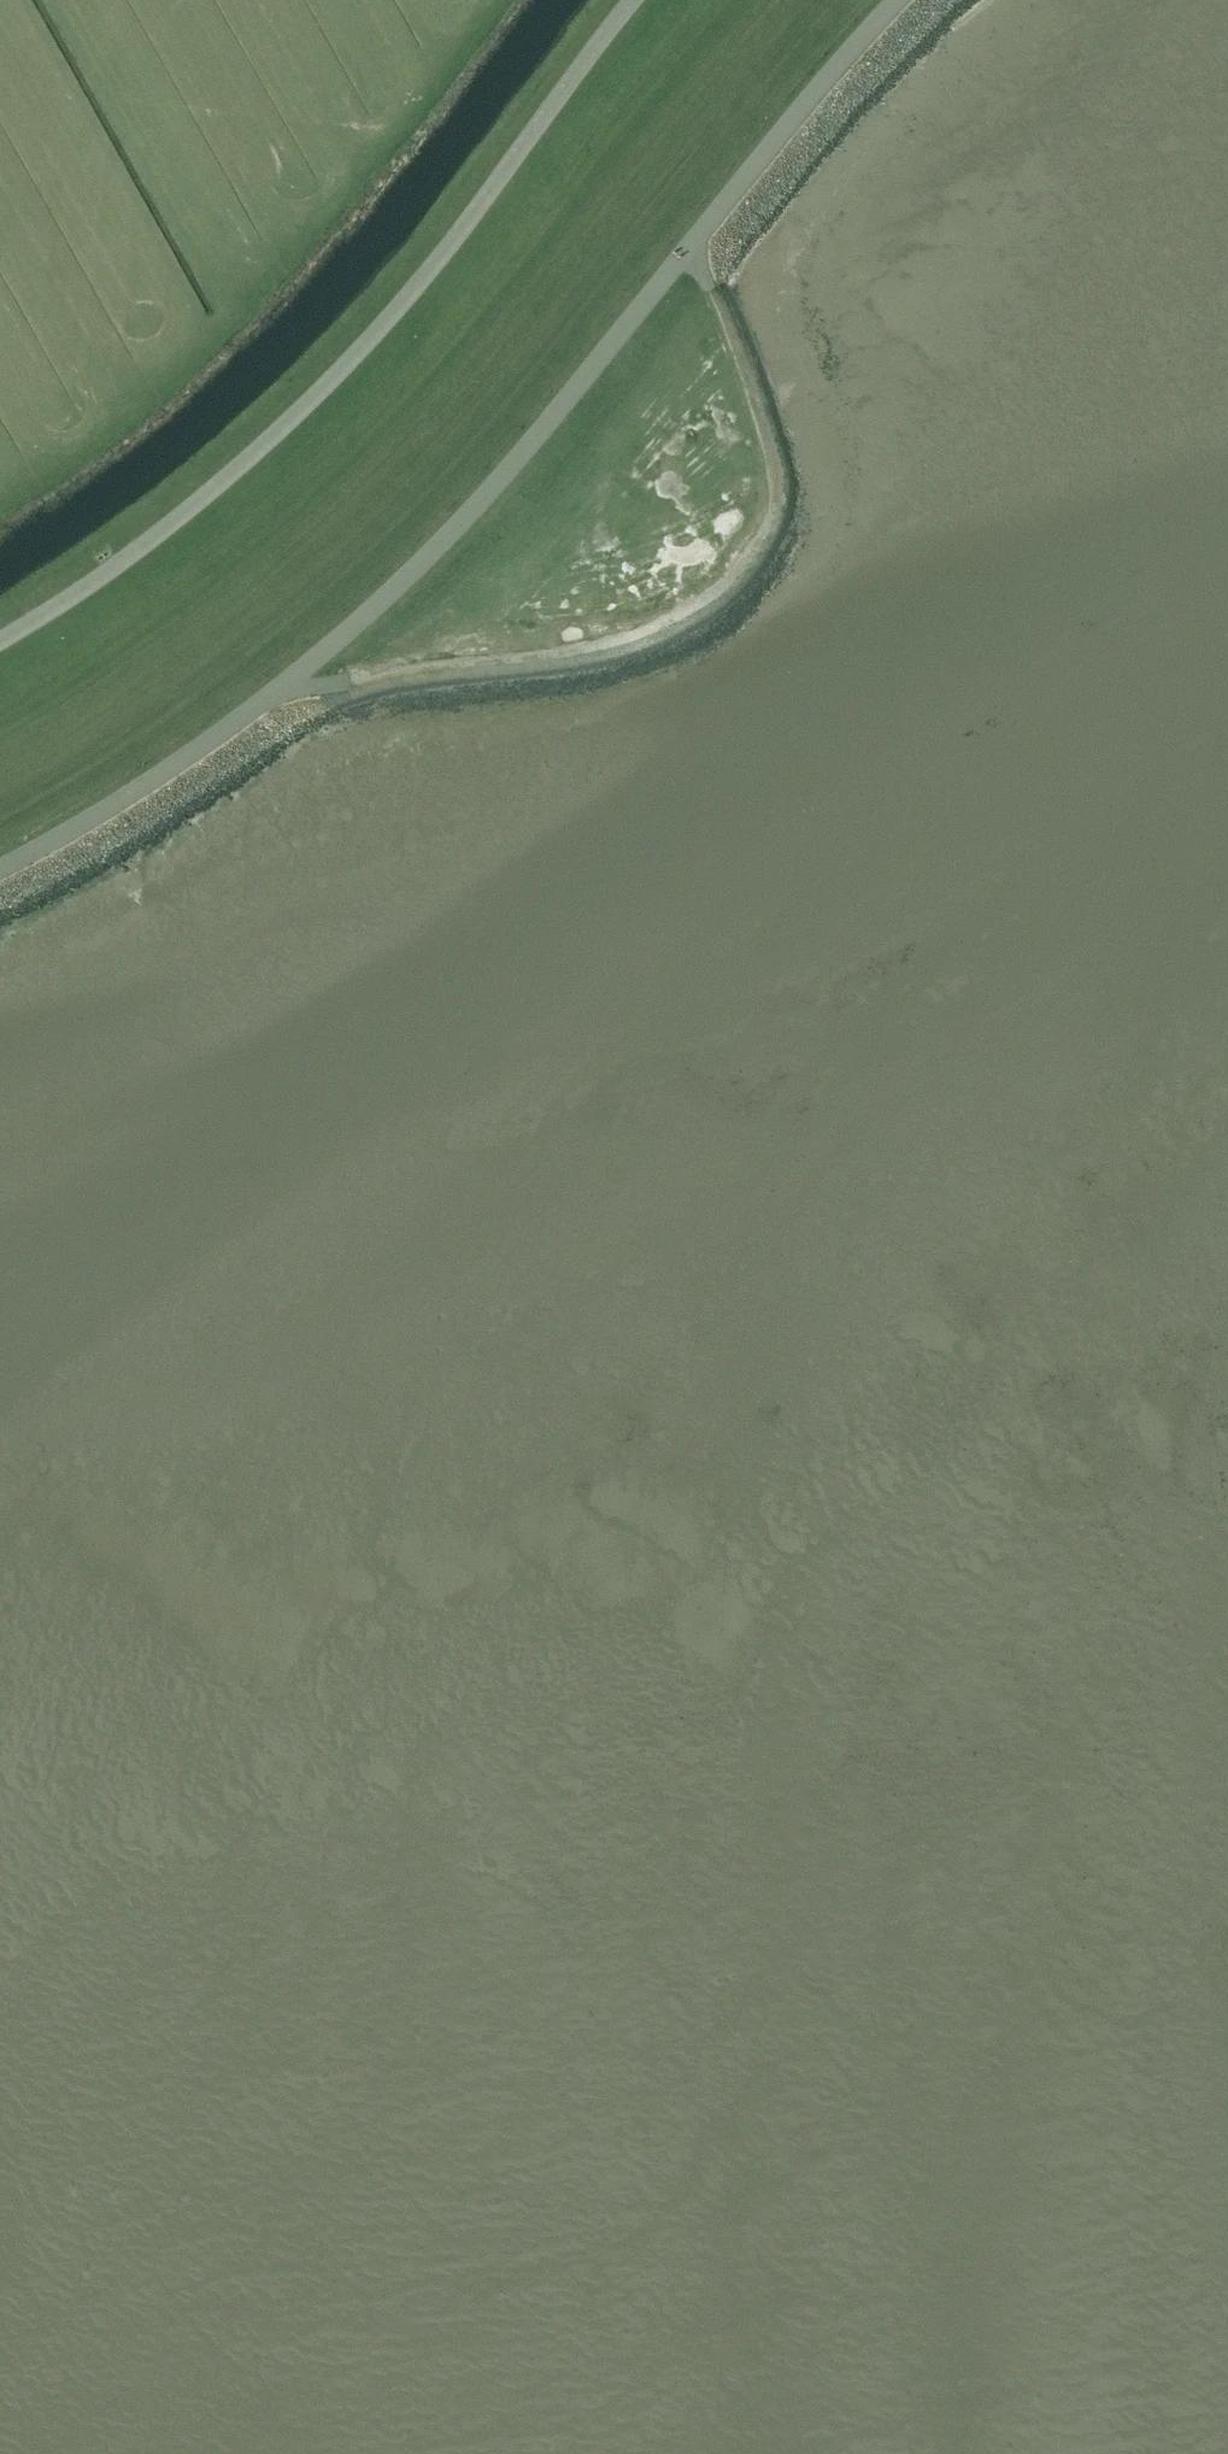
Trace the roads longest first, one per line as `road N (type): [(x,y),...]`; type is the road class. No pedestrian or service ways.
road 1 (unclassified): [(0,882),(220,749),(330,665),(426,577),(512,493),(741,201),(923,0)]
road 2 (unclassified): [(641,0),(439,268),(344,377),(168,537),(0,653)]

